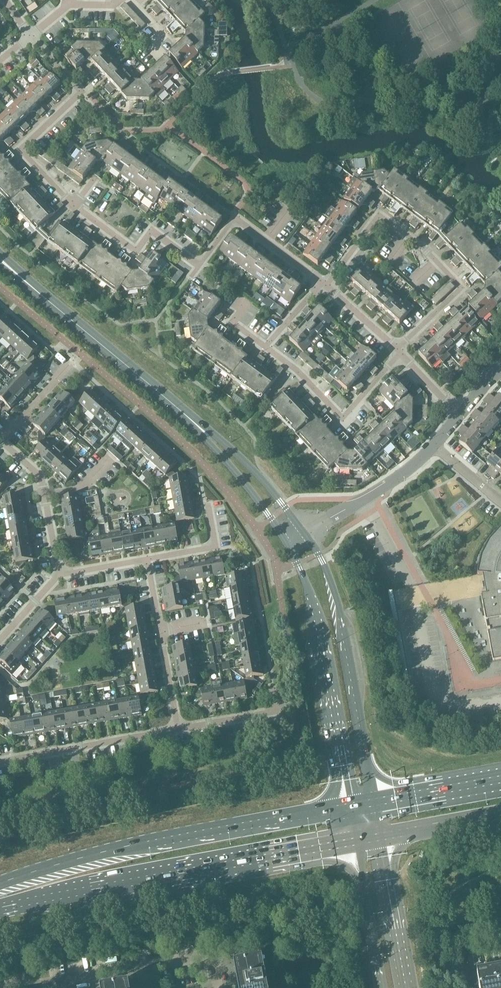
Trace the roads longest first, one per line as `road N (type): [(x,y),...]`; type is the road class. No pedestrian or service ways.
road 1 (trunk): [(0,909),(357,840)]
road 2 (trunk): [(350,804),(92,856),(0,885)]
road 3 (residential): [(199,266),(151,231),(135,251),(20,151),(83,90)]
road 4 (tertiary): [(373,799),(331,583),(302,531)]
road 5 (tertiary): [(285,541),(314,605),(350,804)]
road 6 (tertiary): [(302,531),(254,472),(145,381)]
road 7 (tertiary): [(145,381),(223,459),(285,541)]
road 8 (residential): [(266,348),(343,419),(399,354)]
road 9 (residential): [(0,762),(179,729)]
road 10 (tertiary): [(145,381),(13,272)]
road 11 (residential): [(302,531),(385,488),(436,445)]
road 12 (secondary): [(405,987),(380,836)]
road 13 (secondary): [(357,840),(382,987)]
road 14 (residential): [(395,349),(463,290),(435,261)]
road 15 (trunk): [(500,777),(373,799)]
road 16 (residential): [(408,235),(380,216),(325,287)]
road 17 (trunk): [(380,836),(500,814)]

